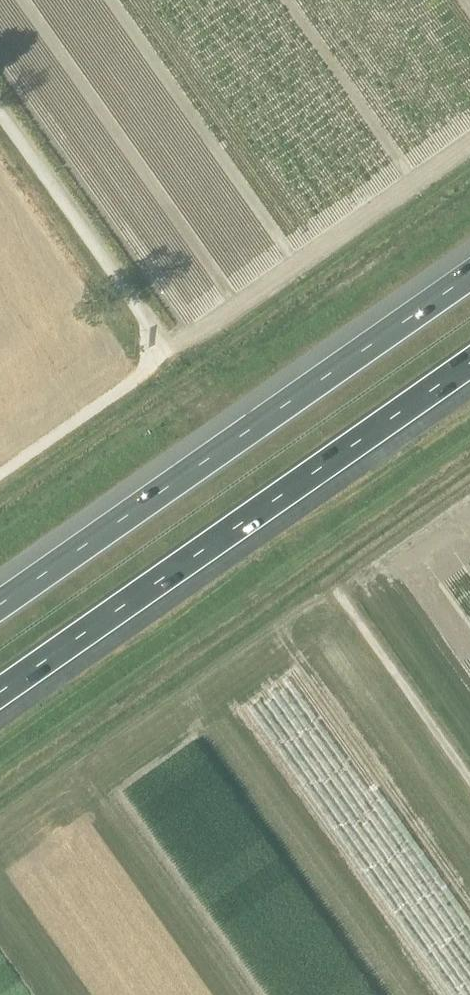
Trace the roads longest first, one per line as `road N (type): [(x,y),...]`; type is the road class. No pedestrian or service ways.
road 1 (motorway): [(469,275),(0,604)]
road 2 (motorway): [(0,689),(469,361)]
road 3 (unclassified): [(169,355),(0,115)]
road 4 (unclassified): [(469,781),(334,588)]
road 5 (track): [(155,335),(144,371),(0,472)]

